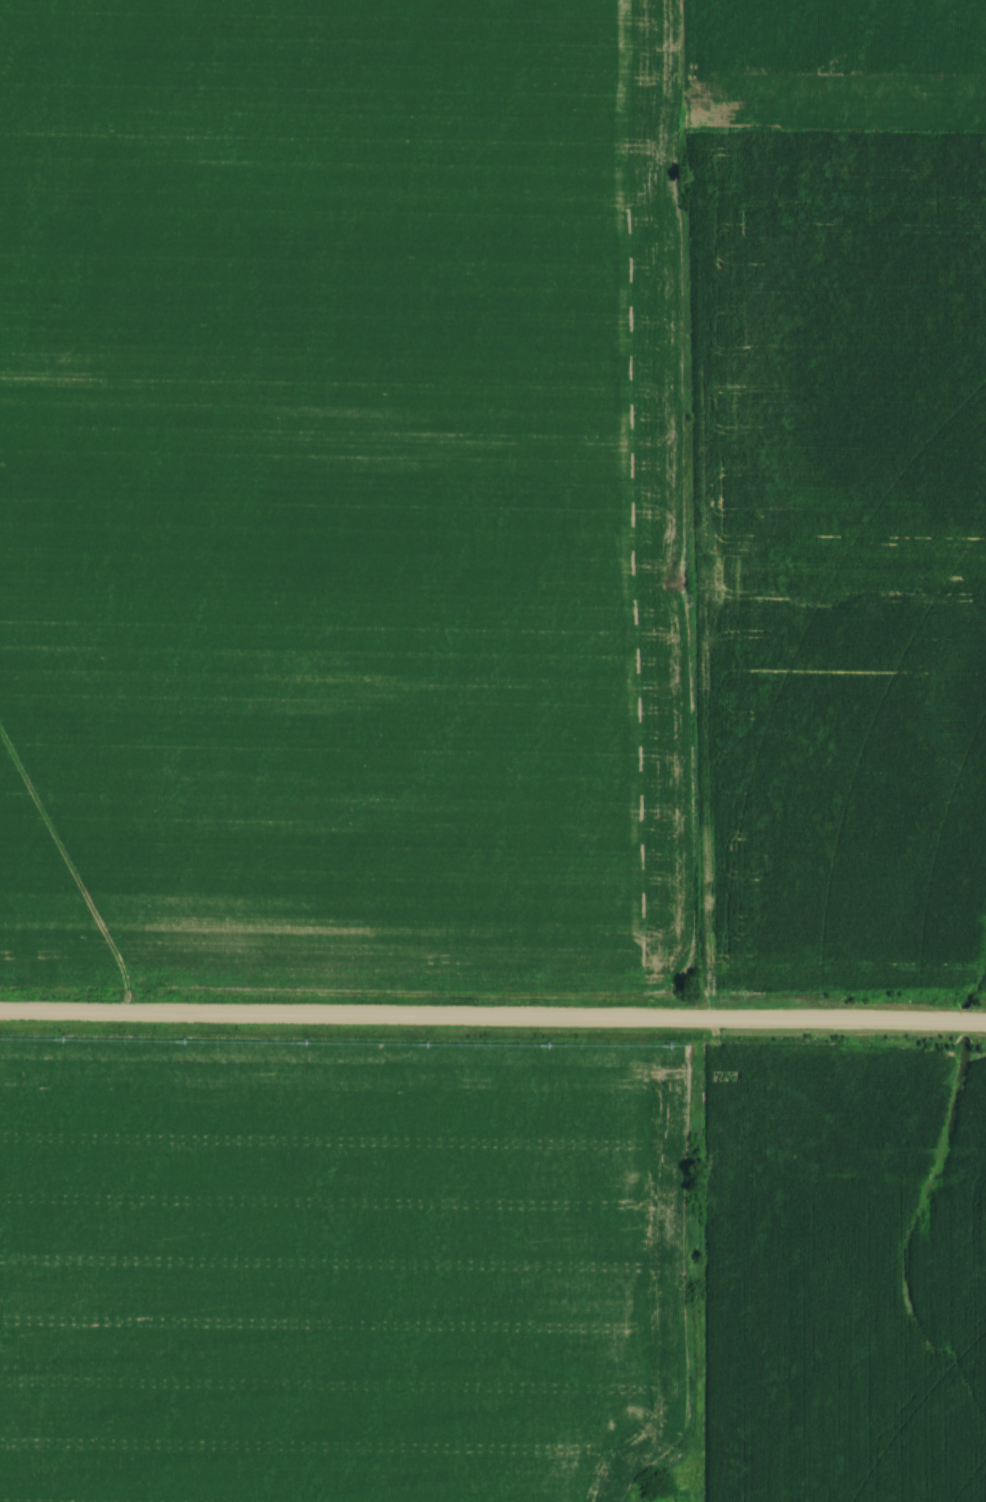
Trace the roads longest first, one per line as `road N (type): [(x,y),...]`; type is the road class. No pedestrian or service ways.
road 1 (residential): [(0,1017),(985,1029)]

